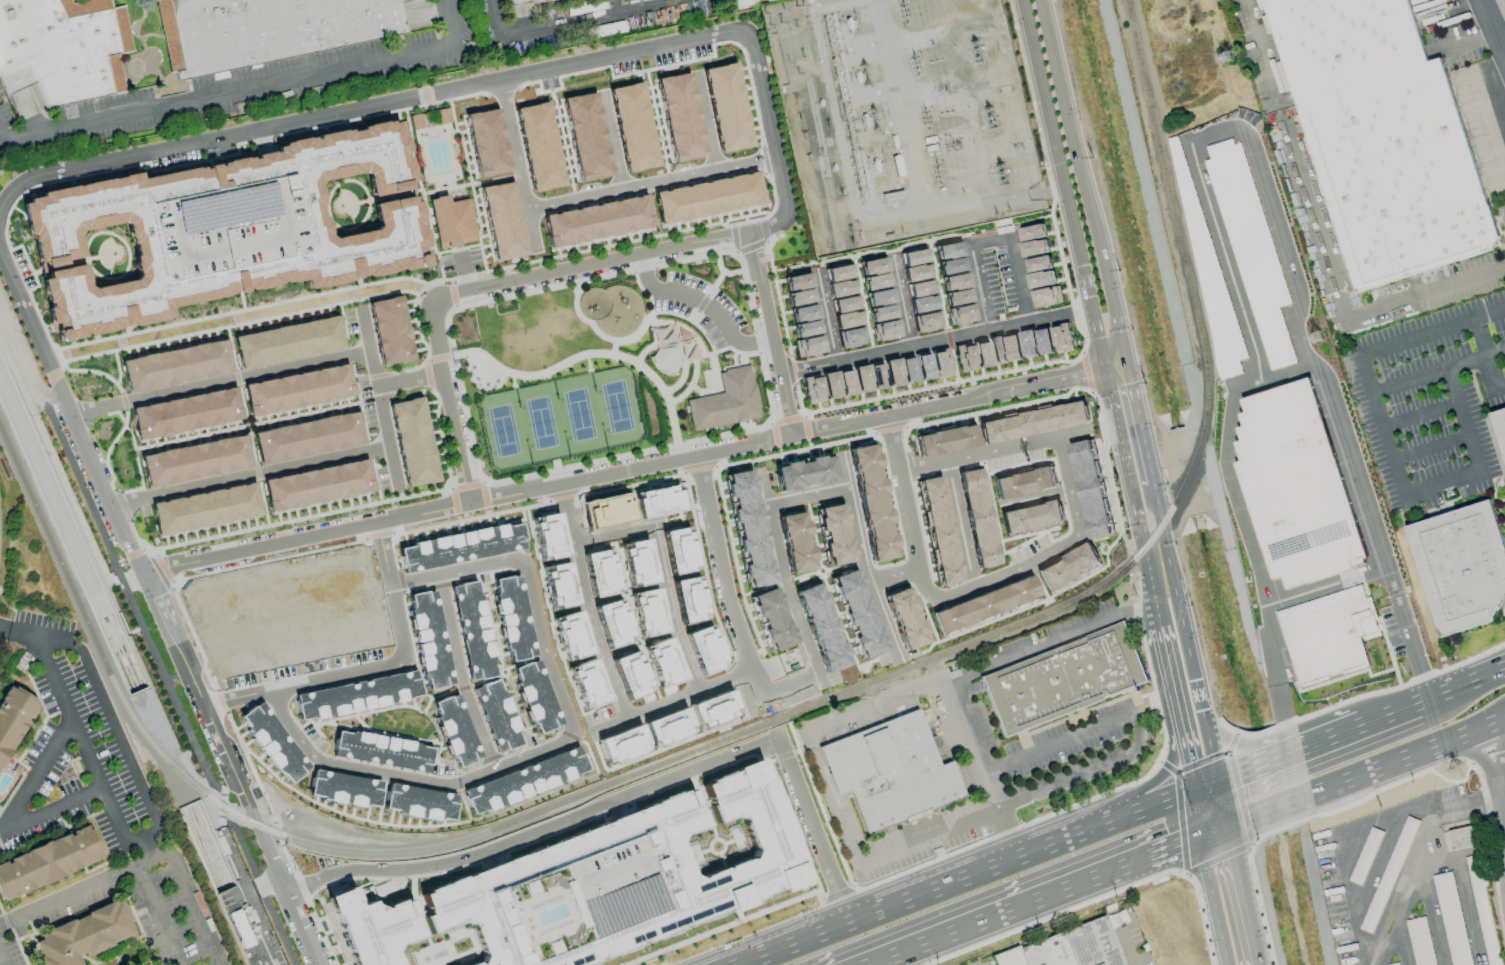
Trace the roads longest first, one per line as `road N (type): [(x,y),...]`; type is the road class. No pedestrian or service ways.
road 1 (residential): [(790,436),(752,235),(779,219),(784,200),(753,52),(736,34),(37,175),(0,205)]
road 2 (residential): [(1104,370),(142,571)]
road 3 (tertiary): [(317,964),(0,253)]
road 4 (residential): [(850,922),(777,737),(431,867),(345,871),(286,894)]
road 5 (residential): [(390,584),(521,559),(574,737),(452,786),(317,759),(280,715),(272,688)]
road 6 (residential): [(752,235),(436,300),(432,318),(469,502)]
road 7 (residential): [(898,473),(1056,440),(1078,535),(972,587),(947,463)]
road 8 (trunk): [(1126,816),(738,964)]
road 9 (secondary): [(1021,0),(1104,370)]
road 10 (secondary): [(1126,365),(1039,0)]
road 11 (residential): [(750,670),(762,698),(817,677),(785,588),(761,471)]
road 12 (residential): [(370,352),(73,413)]
road 13 (residential): [(1066,314),(779,376)]
road 14 (residential): [(389,447),(114,504)]
road 15 (secondary): [(1104,370),(1159,627)]
road 16 (trunk): [(964,927),(1200,837)]
road 17 (residential): [(697,692),(672,625),(651,526),(575,542)]
road 18 (residential): [(563,482),(587,608),(625,720)]
road 19 (trunk): [(1225,826),(1446,741)]
road 20 (residential): [(698,455),(727,602),(750,670)]
road 21 (residential): [(840,455),(861,563),(898,660)]
road 22 (residential): [(405,661),(201,703)]
road 23 (residential): [(867,580),(917,569),(887,416)]
road 24 (residential): [(1026,323),(1003,240),(974,253),(991,330)]
road 25 (secondary): [(1190,664),(1152,484)]
road 26 (residential): [(441,373),(377,387),(397,485)]
road 27 (residential): [(750,670),(596,730)]
road 28 (residential): [(405,661),(378,521)]
road 29 (tertiary): [(1256,964),(1225,826)]
road 30 (tertiary): [(1200,837),(1226,964)]
road 31 (secondary): [(1152,484),(1126,365)]

